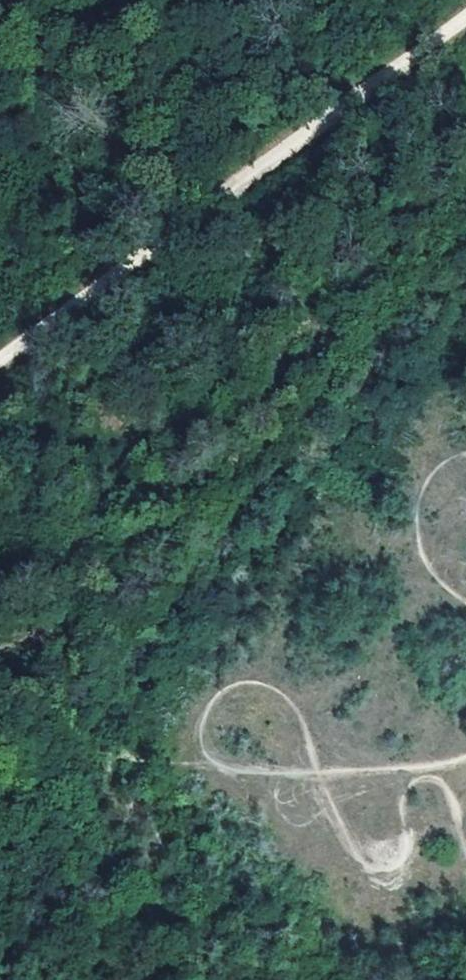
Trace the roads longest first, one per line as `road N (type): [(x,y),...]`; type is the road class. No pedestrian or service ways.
road 1 (track): [(465,833),(443,778),(416,788),(409,847),(385,863),(339,863),(290,833),(207,726),(227,687),(260,682),(287,707),(389,763),(465,758)]
road 2 (track): [(0,380),(465,37)]
road 3 (track): [(0,908),(126,878),(149,774),(220,744)]
road 4 (track): [(465,605),(388,567),(363,535),(376,477),(404,438),(449,425),(465,429)]

